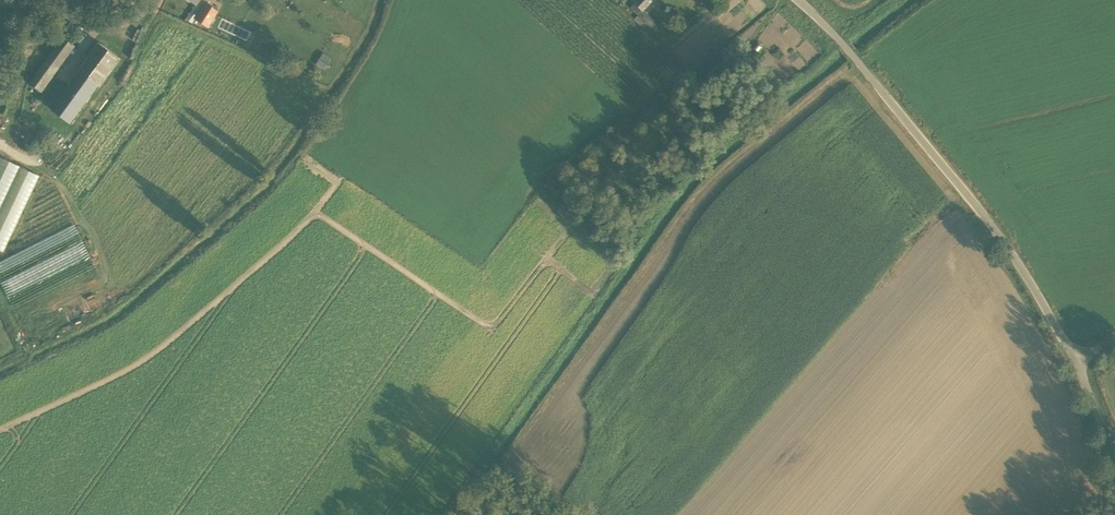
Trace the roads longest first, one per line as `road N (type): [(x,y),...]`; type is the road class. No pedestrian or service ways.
road 1 (unclassified): [(1076,360),(993,229),(891,99),(787,0)]
road 2 (unclassified): [(0,1),(134,24),(156,0)]
road 3 (unclassified): [(1114,479),(1076,360)]

